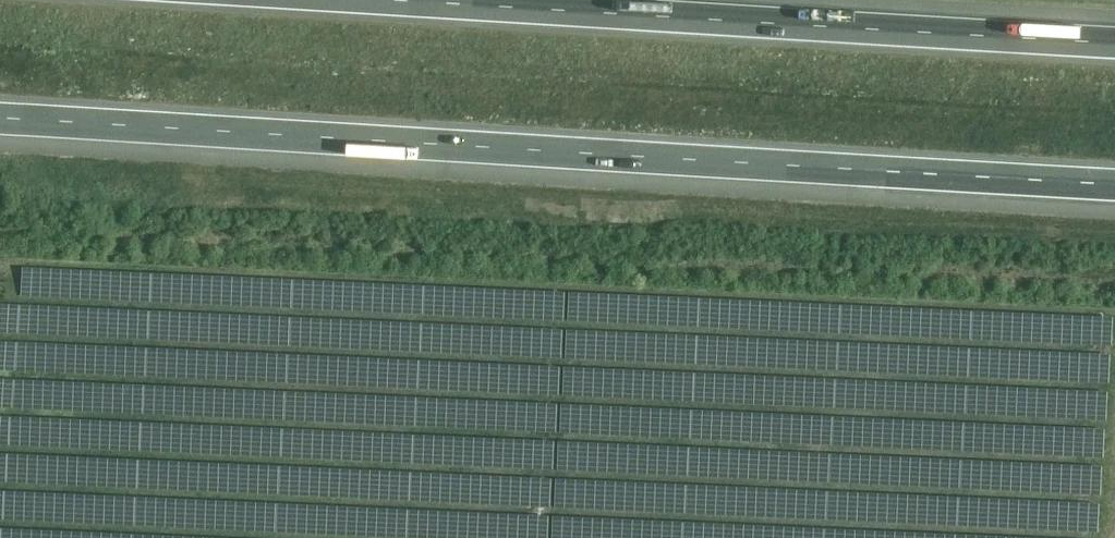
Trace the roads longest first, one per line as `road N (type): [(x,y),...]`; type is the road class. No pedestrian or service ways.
road 1 (motorway): [(0,116),(1114,185)]
road 2 (motorway): [(1114,42),(392,0)]

